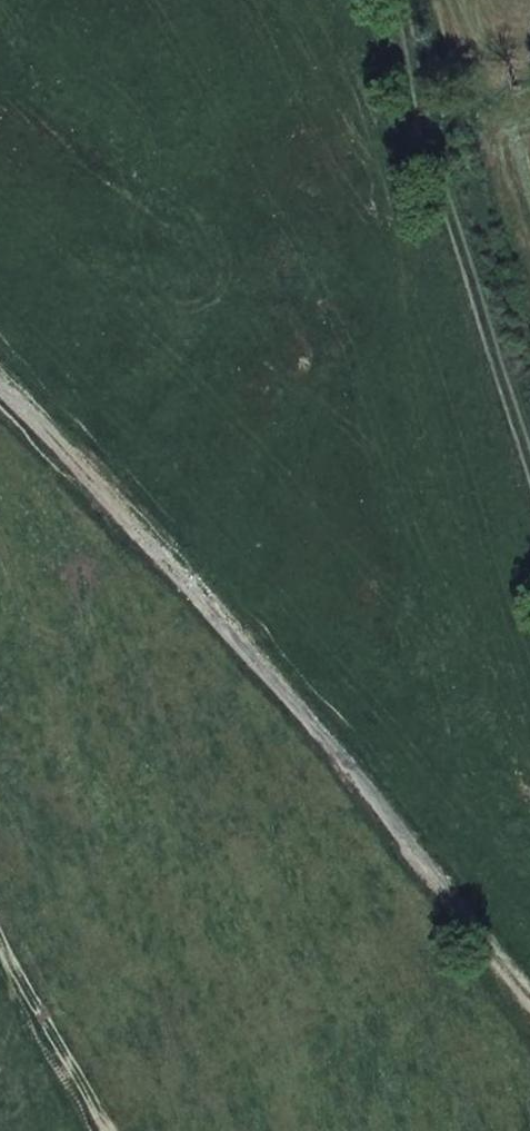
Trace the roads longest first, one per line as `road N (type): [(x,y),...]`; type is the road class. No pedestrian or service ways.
road 1 (track): [(0,379),(94,469),(529,987)]
road 2 (track): [(529,454),(388,0)]
road 3 (track): [(0,937),(117,1130)]

